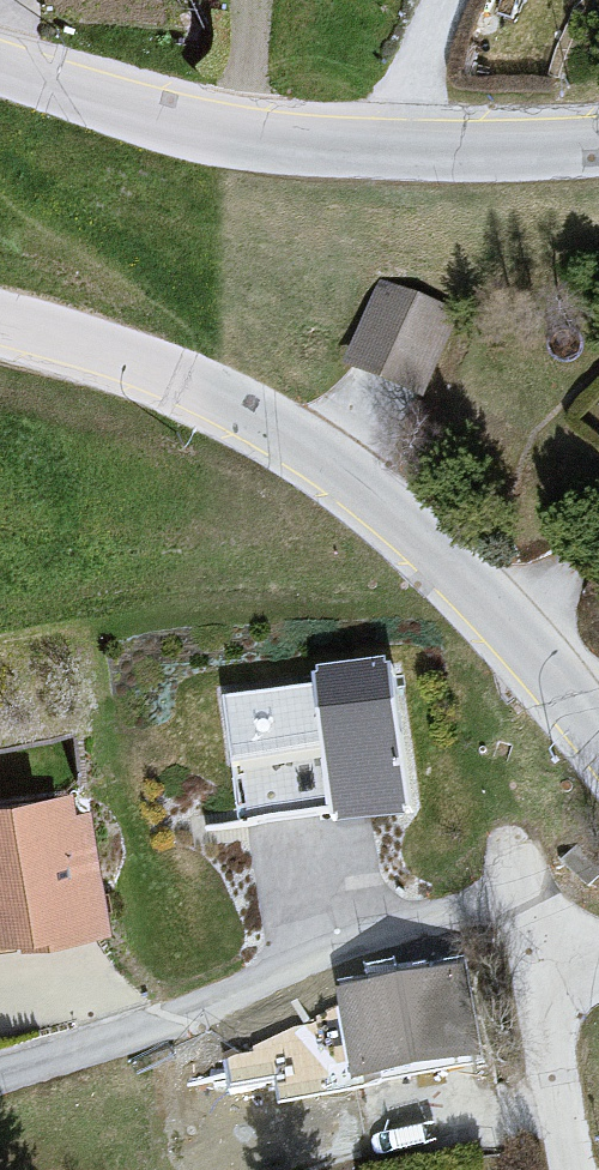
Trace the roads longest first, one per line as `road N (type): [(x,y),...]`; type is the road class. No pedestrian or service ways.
road 1 (residential): [(598,764),(331,472),(188,394),(0,333)]
road 2 (residential): [(0,74),(188,130),(387,155),(598,150)]
road 3 (residential): [(572,1169),(548,998),(576,968),(598,968)]

